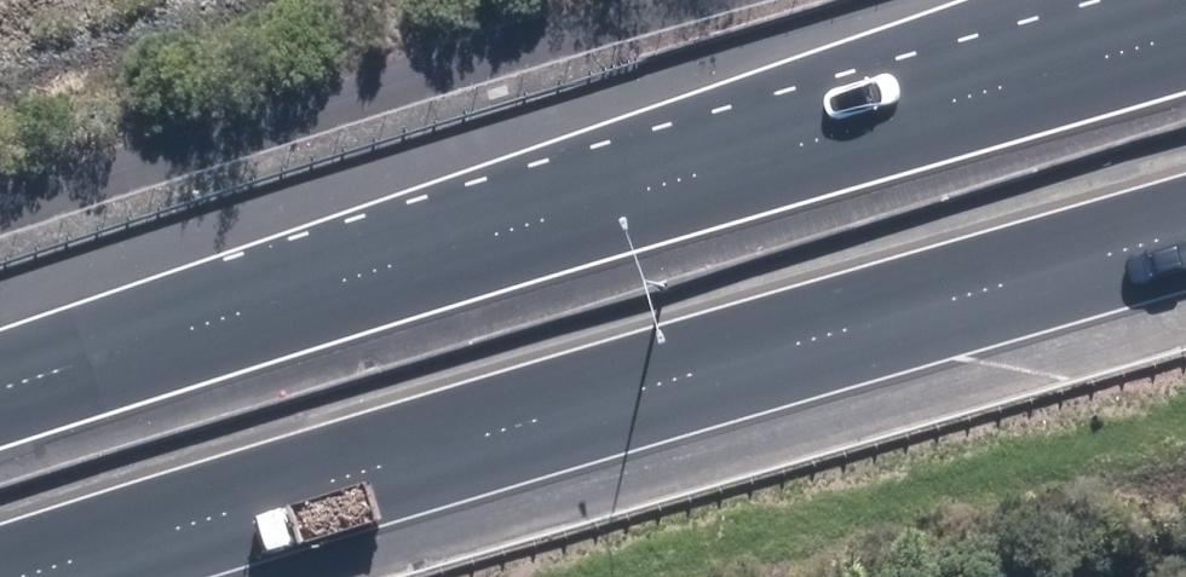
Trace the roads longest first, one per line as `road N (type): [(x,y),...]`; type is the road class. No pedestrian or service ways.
road 1 (motorway): [(0,390),(1185,33)]
road 2 (motorway): [(1185,238),(53,576)]

